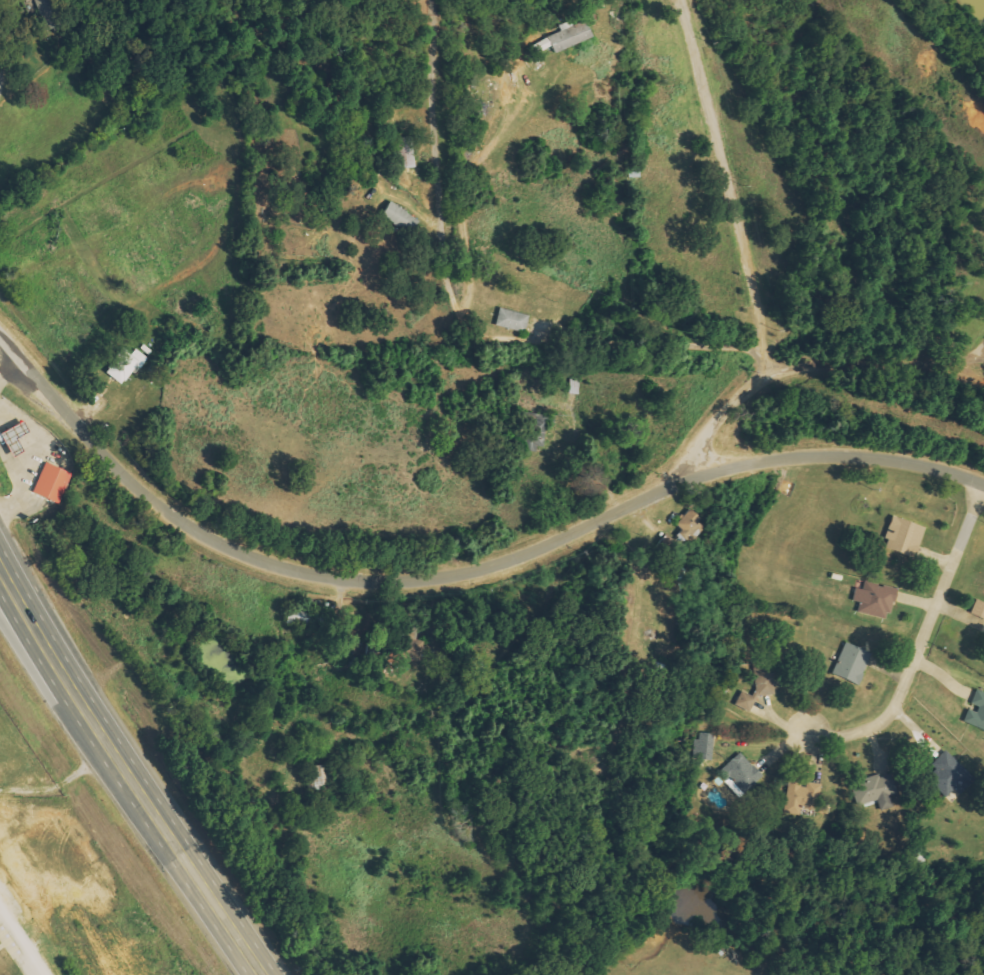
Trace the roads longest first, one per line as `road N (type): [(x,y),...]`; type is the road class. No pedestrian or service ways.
road 1 (tertiary): [(983,484),(857,457),(753,463),(667,489),(491,566),(406,582),(317,577),(259,562),(163,511),(113,466),(0,334)]
road 2 (residential): [(770,375),(760,358),(464,315),(425,276),(428,0)]
road 3 (primary): [(188,876),(0,567)]
road 4 (residential): [(688,481),(711,424),(770,375),(806,365),(983,361)]
road 5 (residential): [(981,483),(930,645),(894,713),(860,734),(814,731)]
road 6 (primary): [(0,610),(188,876)]
road 7 (residential): [(495,321),(491,100)]
road 8 (residential): [(170,199),(19,274),(0,291)]

